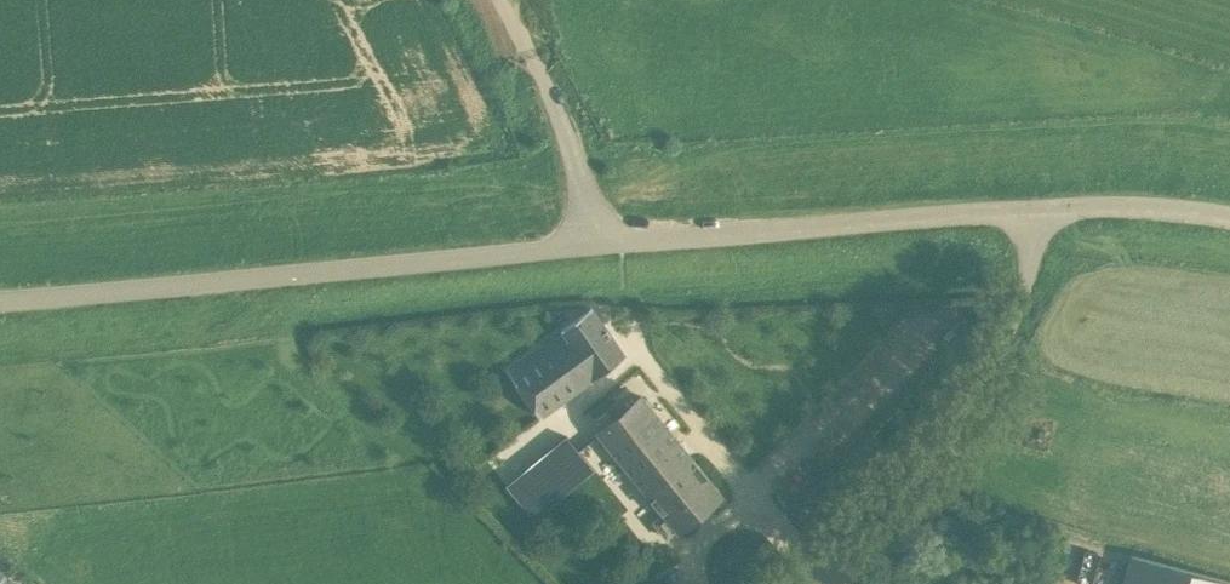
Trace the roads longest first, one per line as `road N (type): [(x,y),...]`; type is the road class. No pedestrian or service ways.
road 1 (unclassified): [(0,301),(1032,210)]
road 2 (unclassified): [(790,583),(987,373),(1024,293),(1032,210)]
road 3 (unclassified): [(1032,210),(1229,217)]

